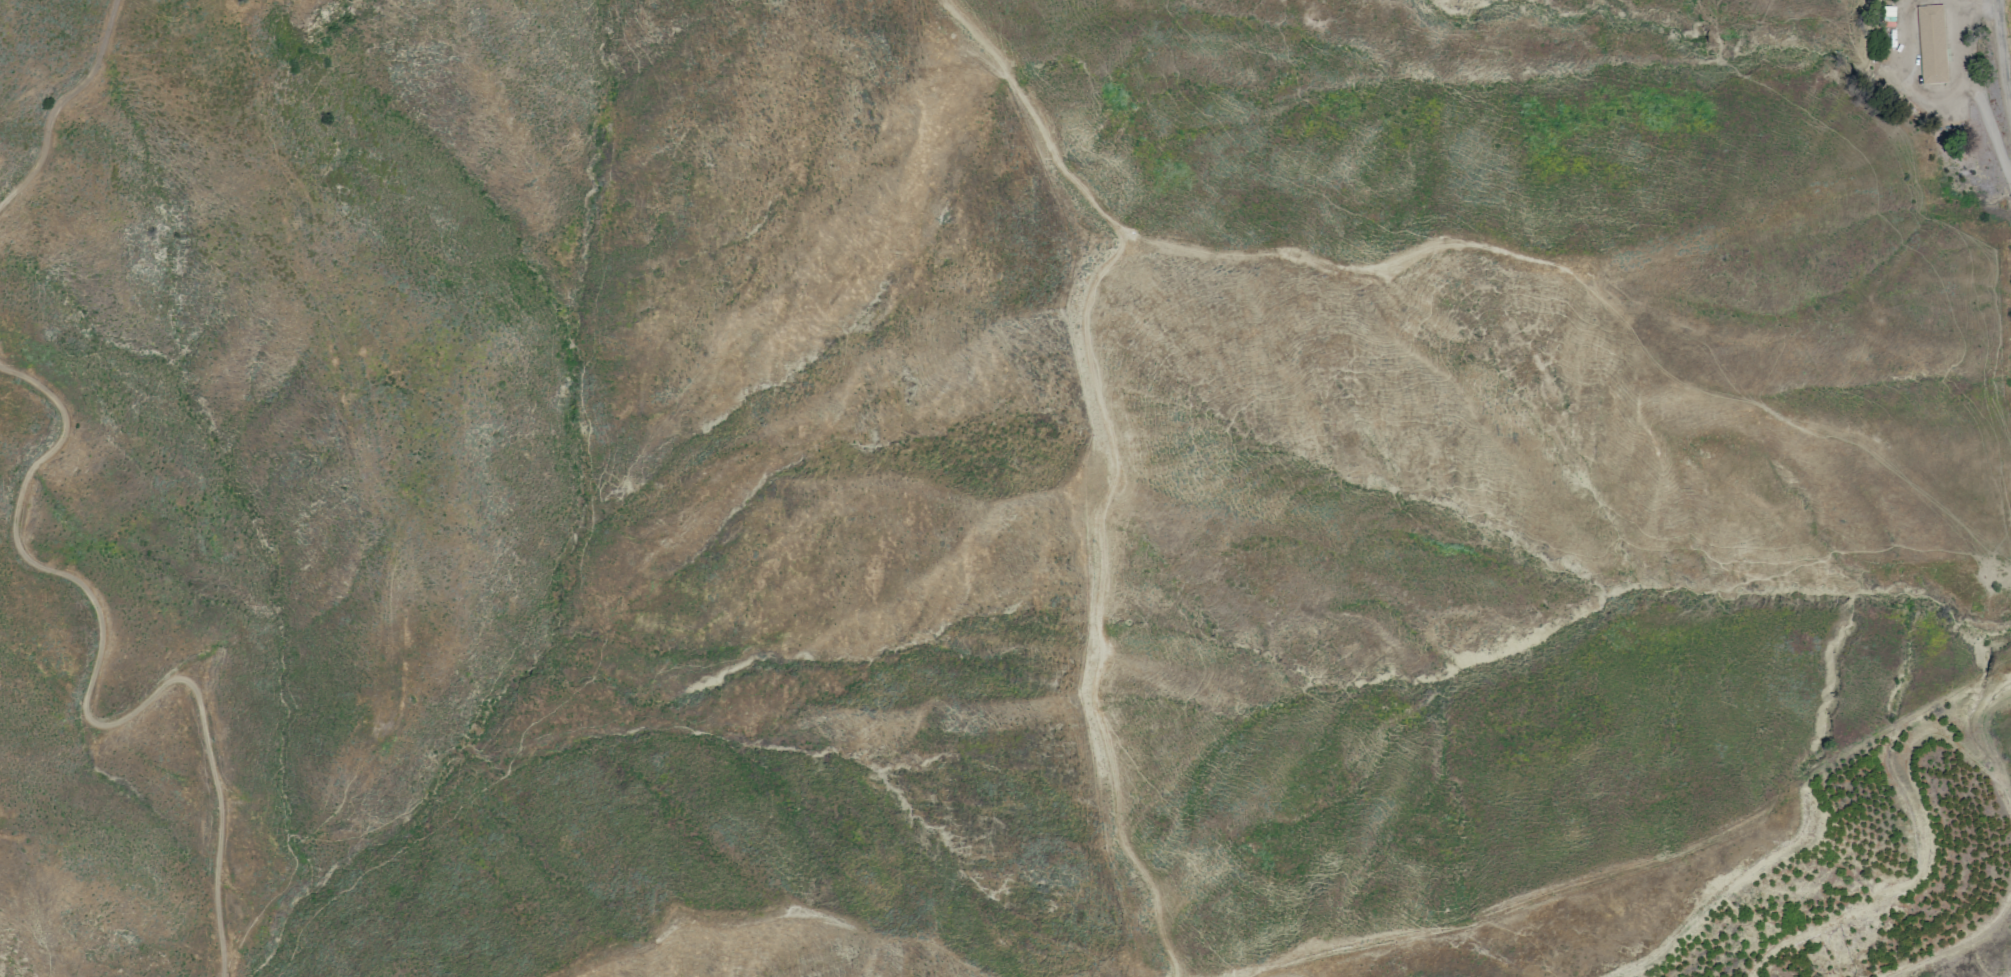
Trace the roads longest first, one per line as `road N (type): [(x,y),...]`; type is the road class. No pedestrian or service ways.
road 1 (track): [(950,0),(1012,67),(1065,167),(1130,243),(1095,315),(1126,456),(1111,515),(1100,686),(1124,770),(1124,812),(1134,847),(1160,879),(1187,963),(1182,976)]
road 2 (track): [(222,976),(219,801),(197,697),(175,679),(118,721),(86,718),(99,621),(87,593),(25,557),(15,534),(23,485),(58,440),(60,406),(0,365)]
road 3 (track): [(0,205),(37,164),(51,116),(102,65),(127,0)]
road 4 (track): [(1904,0),(1898,68),(1917,99),(1980,98),(2010,170)]

